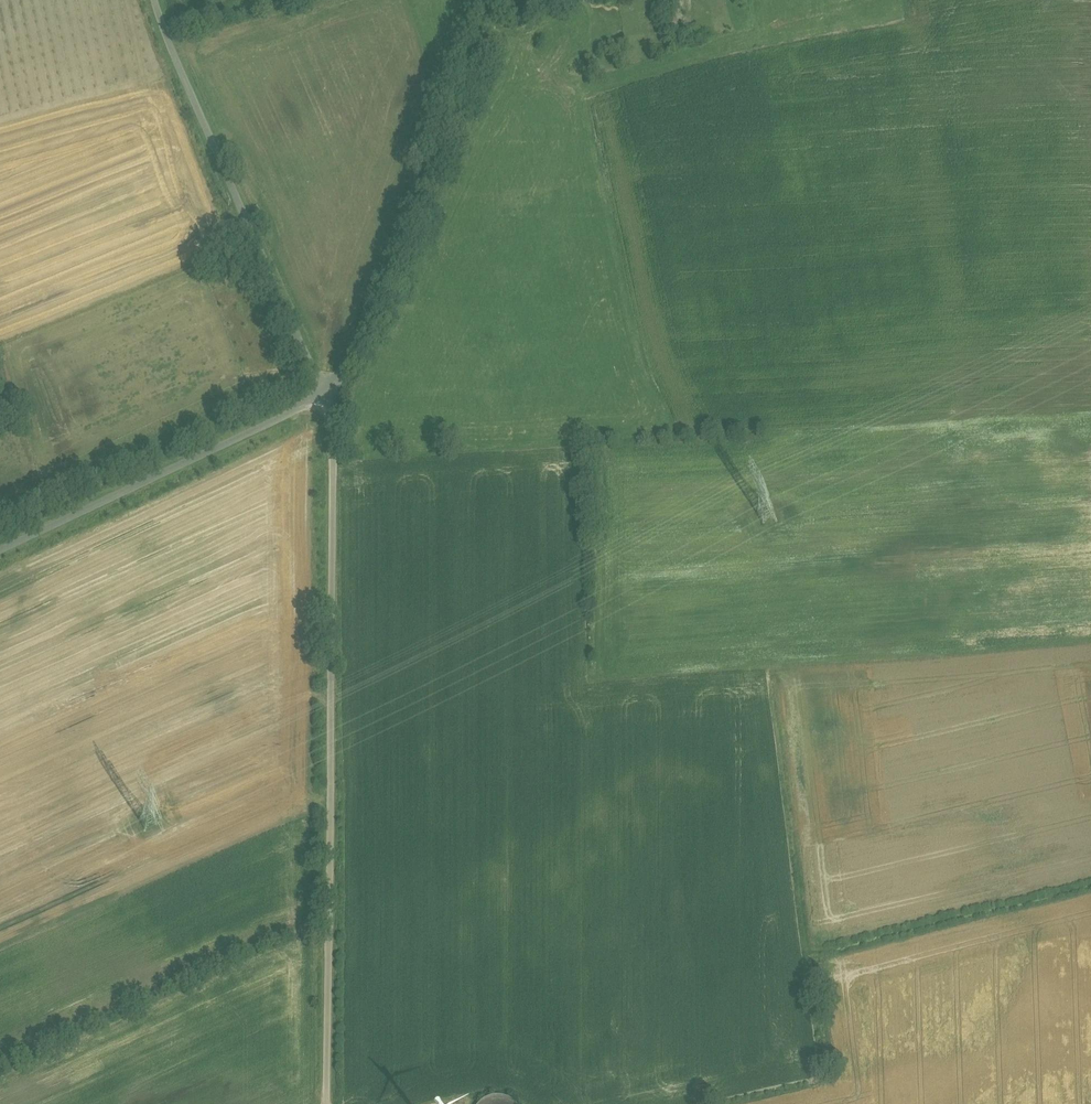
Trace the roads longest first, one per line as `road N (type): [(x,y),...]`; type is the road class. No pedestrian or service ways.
road 1 (unclassified): [(326,1103),(331,399)]
road 2 (unclassified): [(331,399),(156,0)]
road 3 (unclassified): [(496,0),(446,138),(331,399)]
road 4 (unclassified): [(331,399),(0,557)]

